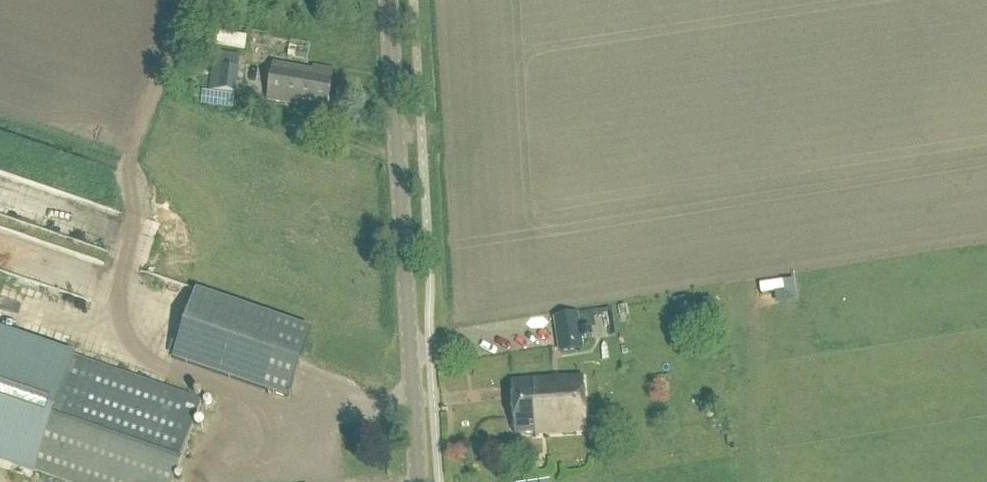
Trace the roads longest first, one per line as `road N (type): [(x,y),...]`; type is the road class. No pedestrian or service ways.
road 1 (tertiary): [(417,481),(388,0)]

